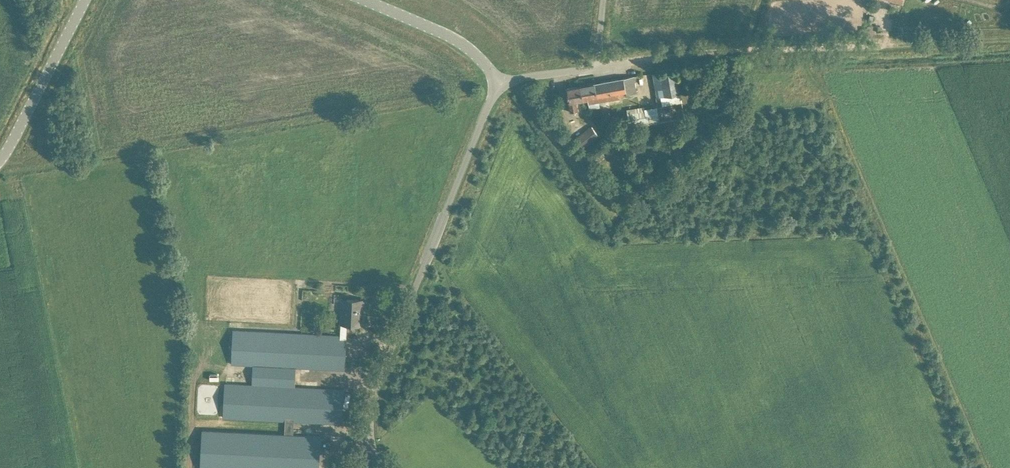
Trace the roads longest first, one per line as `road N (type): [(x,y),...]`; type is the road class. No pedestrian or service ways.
road 1 (track): [(1009,41),(598,67)]
road 2 (unclassified): [(382,467),(372,420),(378,384),(499,88)]
road 3 (unclassified): [(86,0),(0,160)]
road 4 (unclassified): [(499,88),(519,77),(598,67),(603,0)]
road 5 (unclassified): [(362,0),(460,45),(499,88)]

